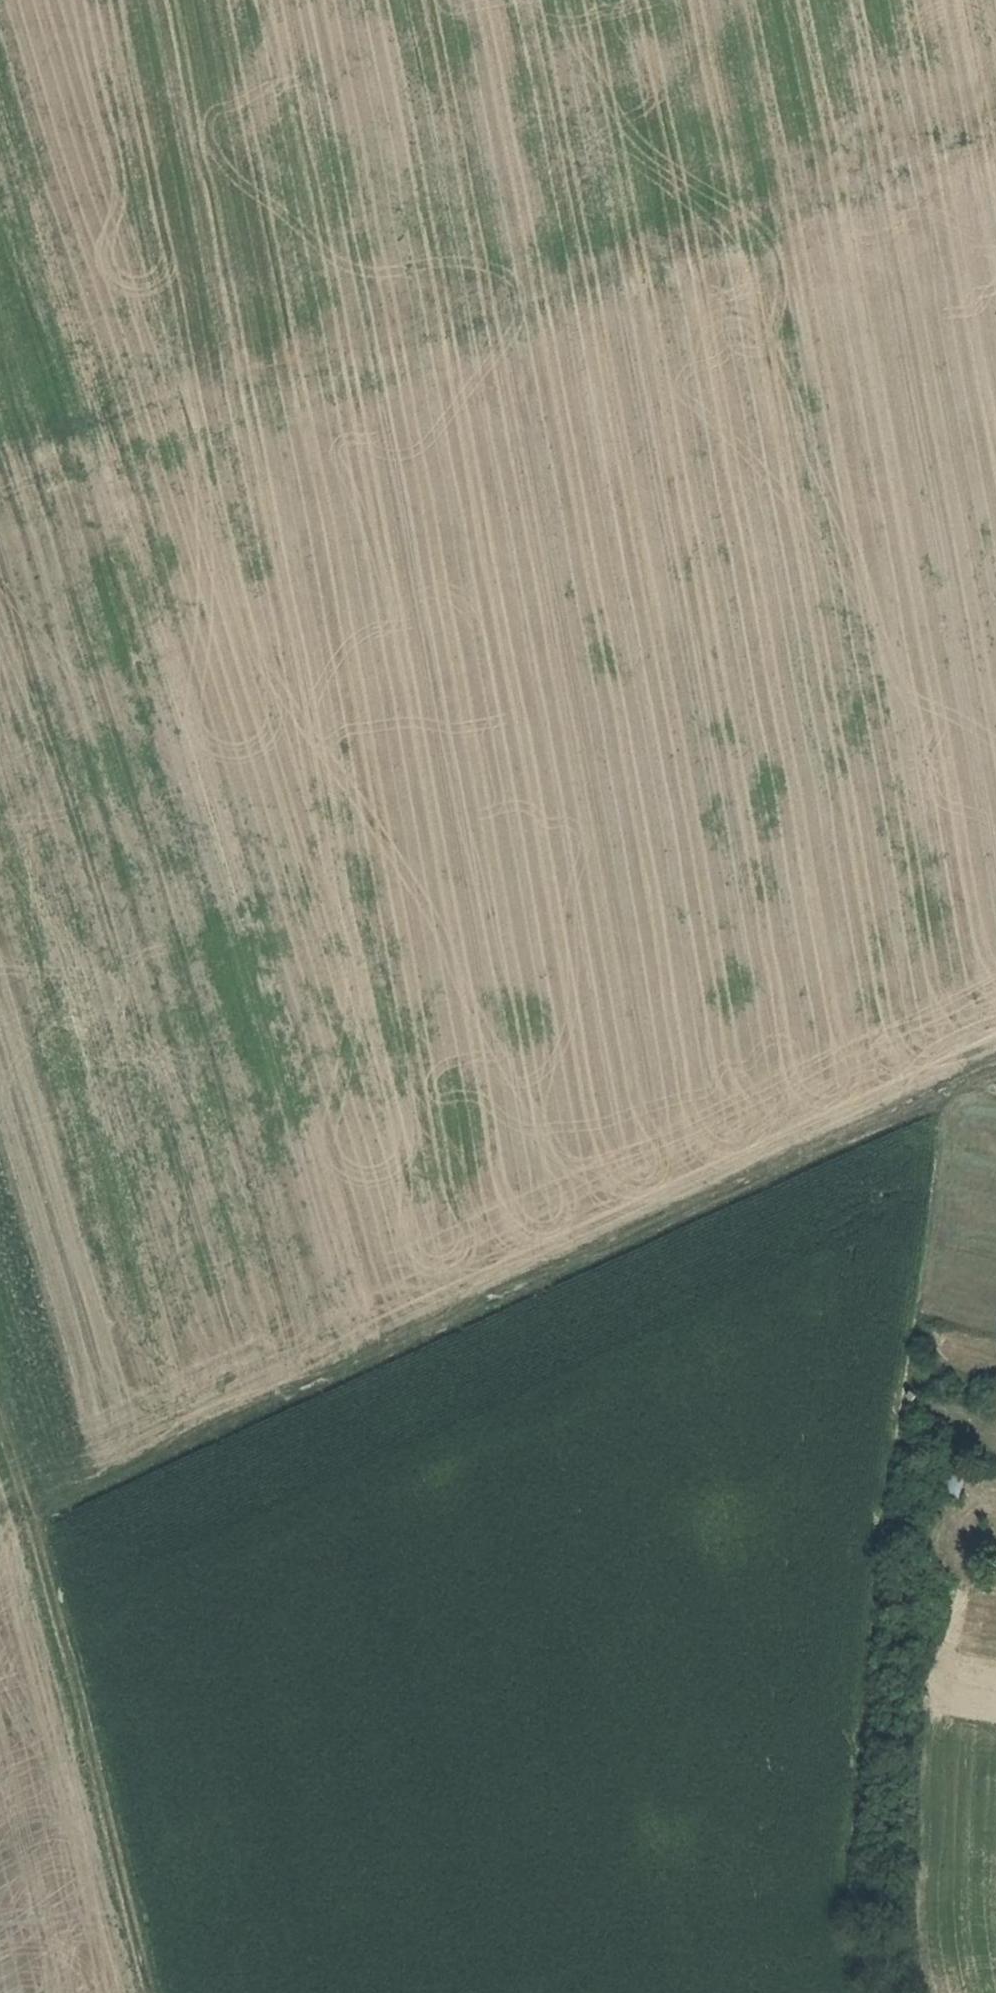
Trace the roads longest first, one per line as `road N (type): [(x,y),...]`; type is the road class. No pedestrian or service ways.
road 1 (track): [(995,1069),(29,1517)]
road 2 (track): [(152,1992),(43,1556),(0,1437)]

